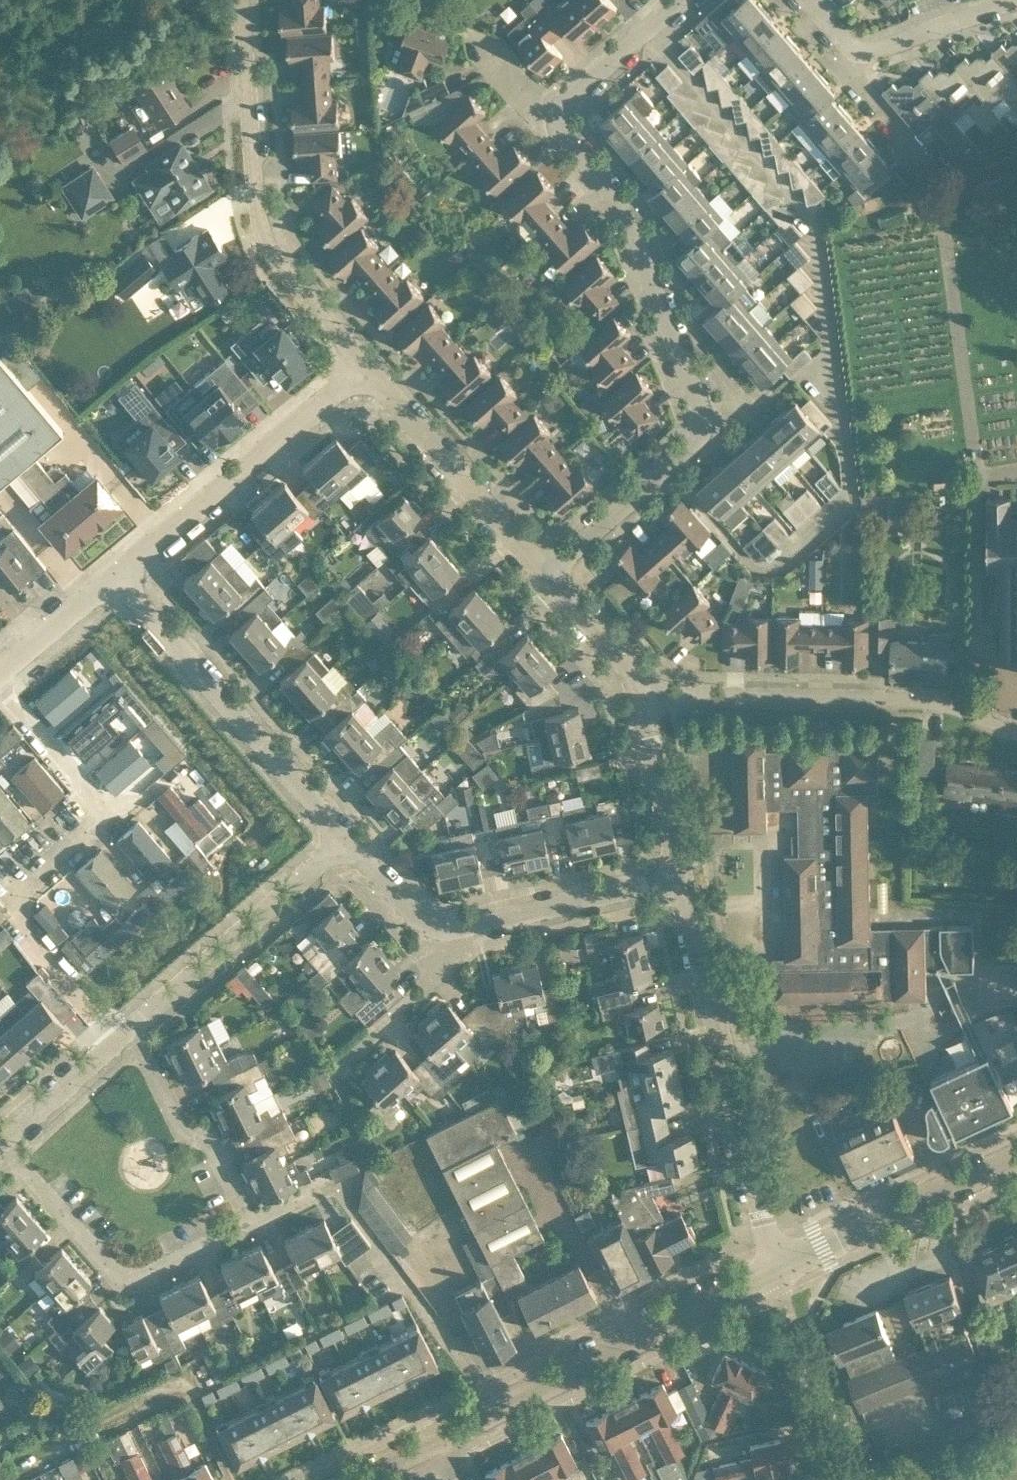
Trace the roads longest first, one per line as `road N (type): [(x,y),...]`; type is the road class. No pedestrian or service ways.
road 1 (residential): [(546,573),(703,432),(705,417),(615,200),(559,131),(558,115),(563,101),(682,0)]
road 2 (residential): [(777,1270),(682,876)]
road 3 (residential): [(363,362),(290,275),(260,221),(241,0)]
road 4 (residential): [(640,693),(943,701),(1016,734)]
road 5 (residential): [(440,1440),(777,1270)]
road 6 (residential): [(115,574),(348,839)]
road 7 (residential): [(115,574),(363,362)]
road 8 (residential): [(0,1145),(121,1275),(135,1280),(248,1227)]
road 9 (residential): [(130,1029),(348,839)]
road 10 (residential): [(546,573),(363,362)]
road 11 (residential): [(777,1270),(1016,1159)]
road 12 (residential): [(248,1227),(206,1138),(185,1135),(130,1029)]
road 13 (residential): [(454,929),(682,876)]
road 14 (residential): [(827,1479),(777,1270)]
road 15 (residential): [(682,876),(640,693)]
road 16 (residential): [(339,1065),(453,961),(454,929)]
road 17 (residential): [(0,1145),(130,1029)]
road 18 (residential): [(860,53),(1010,0)]
road 19 (residential): [(640,693),(631,666),(546,573)]
road 20 (residential): [(0,675),(115,574)]
road 21 (residential): [(348,839),(426,926),(454,929)]
road 22 (residential): [(860,53),(857,81),(919,152)]

